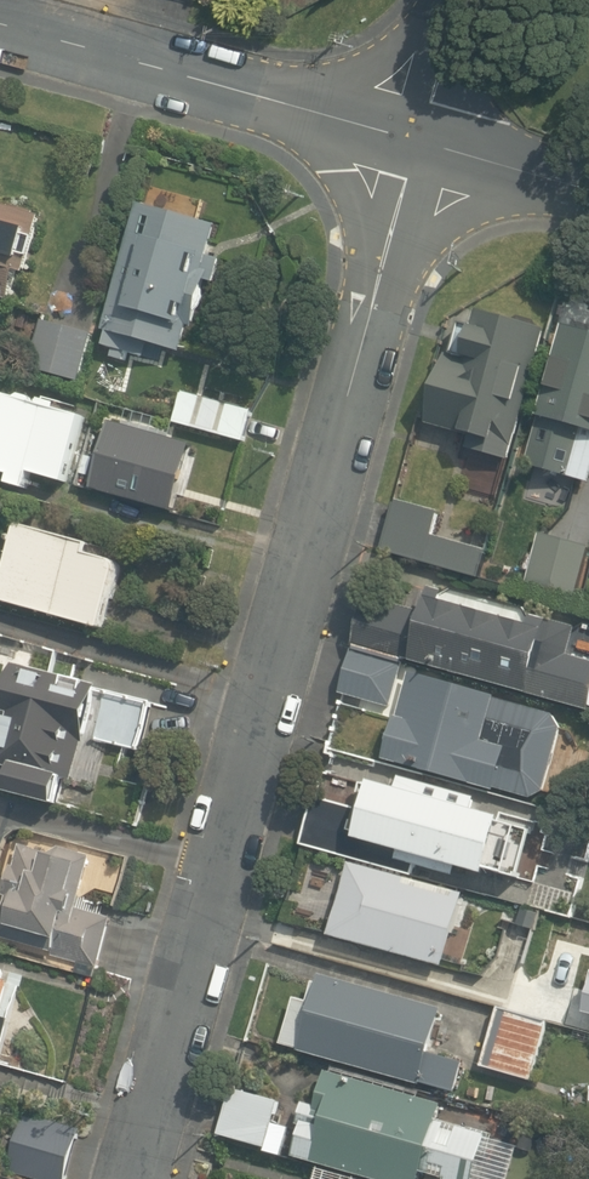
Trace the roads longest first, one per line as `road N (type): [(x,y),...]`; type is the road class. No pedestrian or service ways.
road 1 (residential): [(130,1178),(419,141)]
road 2 (residential): [(0,24),(419,141)]
road 3 (residential): [(419,141),(588,190)]
road 4 (residential): [(461,0),(419,141)]

